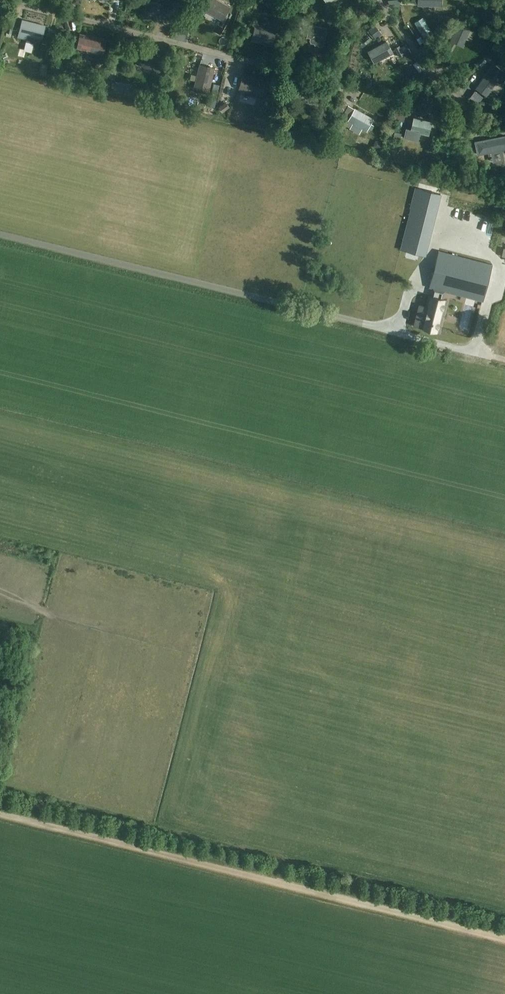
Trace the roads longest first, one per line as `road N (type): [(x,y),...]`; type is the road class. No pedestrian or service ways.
road 1 (track): [(0,814),(504,939)]
road 2 (residential): [(375,0),(325,79),(5,0)]
road 3 (residential): [(379,0),(440,83),(473,110)]

